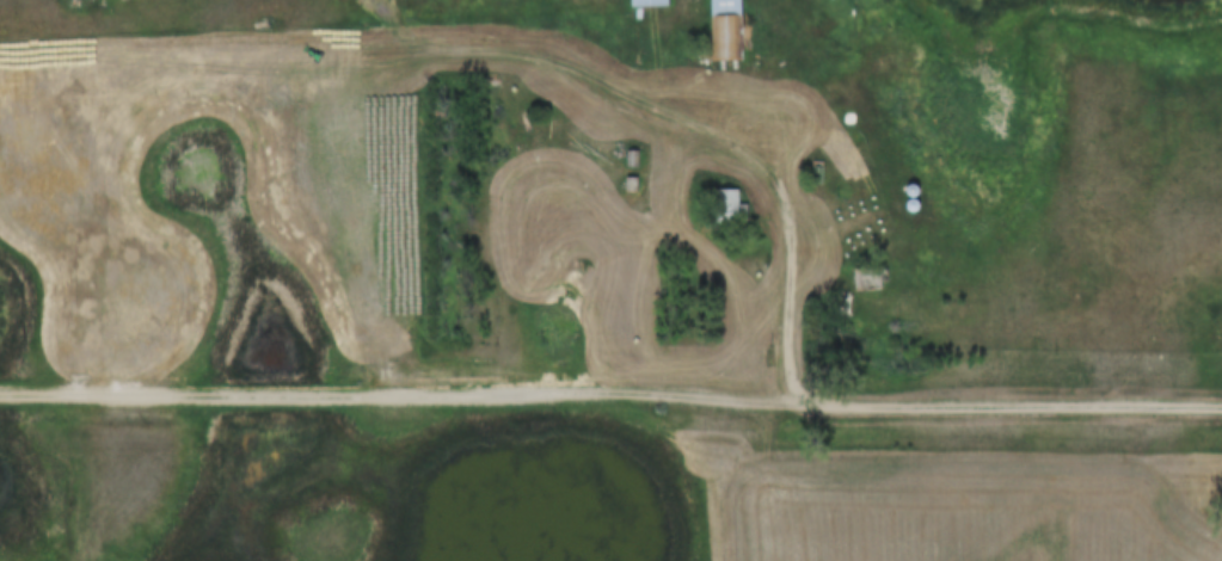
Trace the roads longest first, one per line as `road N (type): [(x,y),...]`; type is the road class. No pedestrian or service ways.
road 1 (track): [(804,403),(620,394),(0,394)]

